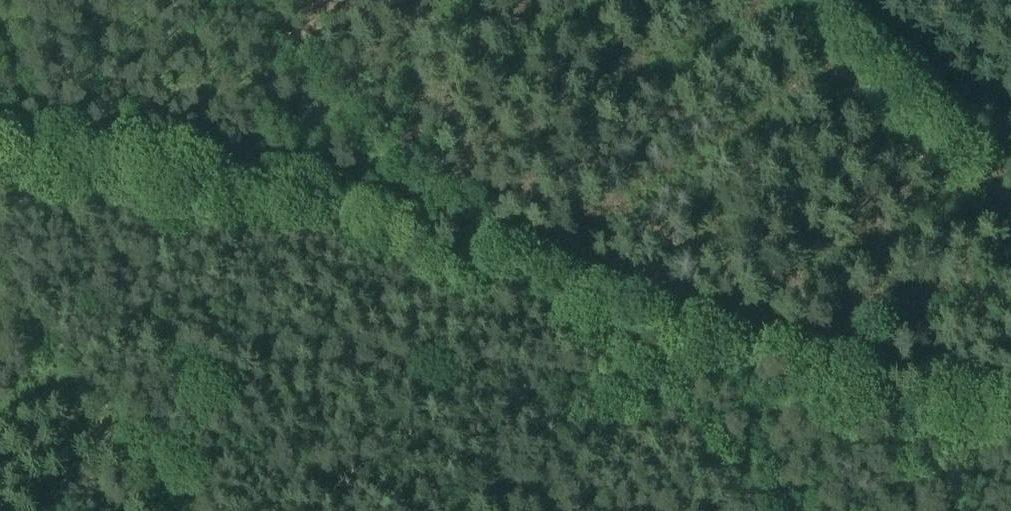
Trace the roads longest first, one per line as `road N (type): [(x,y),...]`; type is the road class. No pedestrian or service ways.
road 1 (track): [(0,161),(338,227),(499,274),(755,365),(870,395),(1010,409)]
road 2 (track): [(780,510),(430,178),(258,0)]
road 3 (track): [(802,0),(1010,210)]

